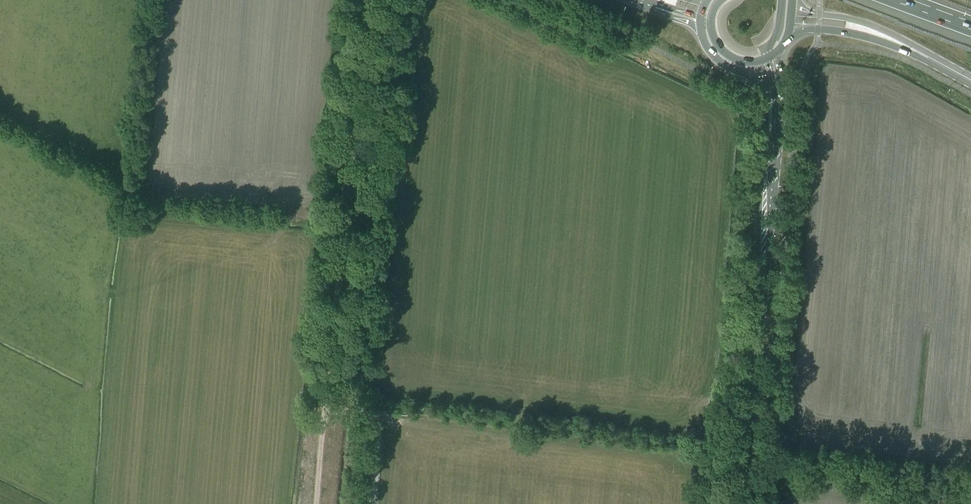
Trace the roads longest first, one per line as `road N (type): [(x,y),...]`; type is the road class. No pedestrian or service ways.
road 1 (track): [(366,0),(318,503)]
road 2 (primary): [(741,503),(774,115)]

